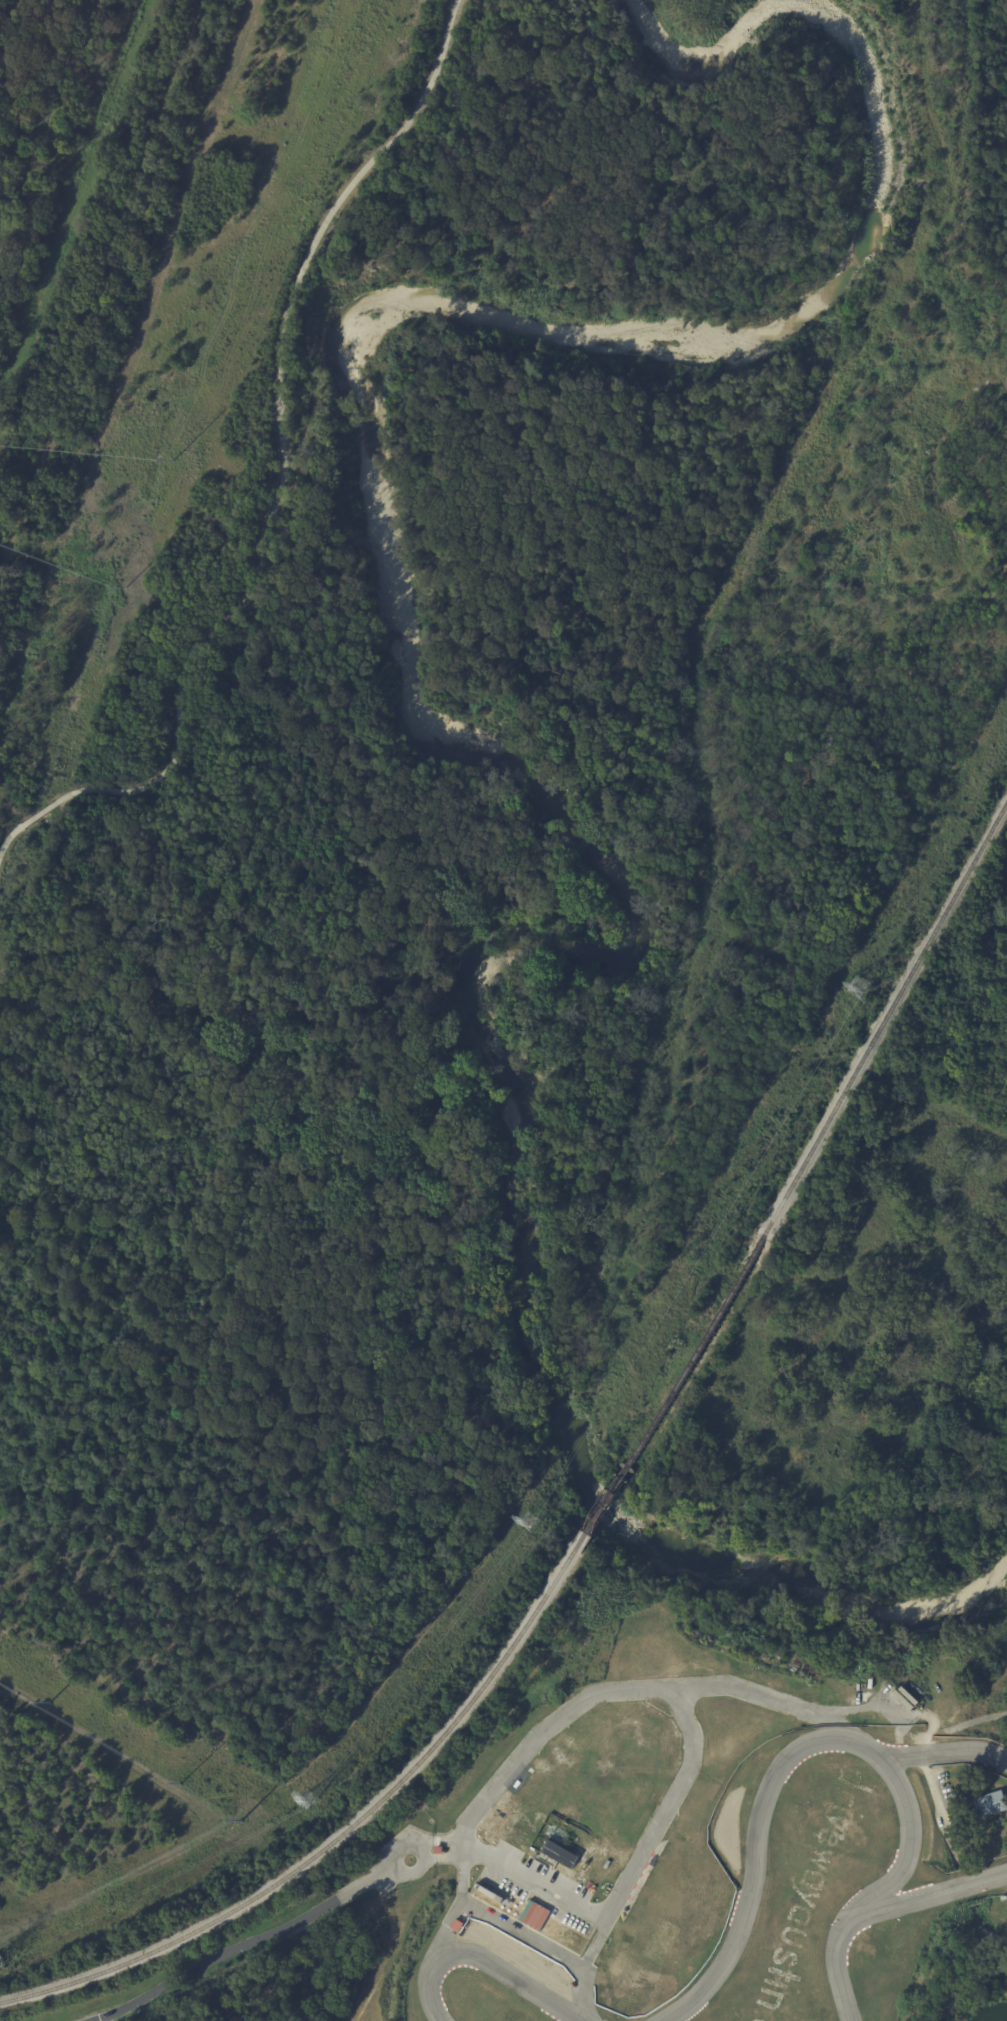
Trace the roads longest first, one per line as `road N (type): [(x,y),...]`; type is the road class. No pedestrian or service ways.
road 1 (track): [(676,1002),(713,888),(694,746),(704,640),(755,533),(956,194),(929,100),(916,0)]

